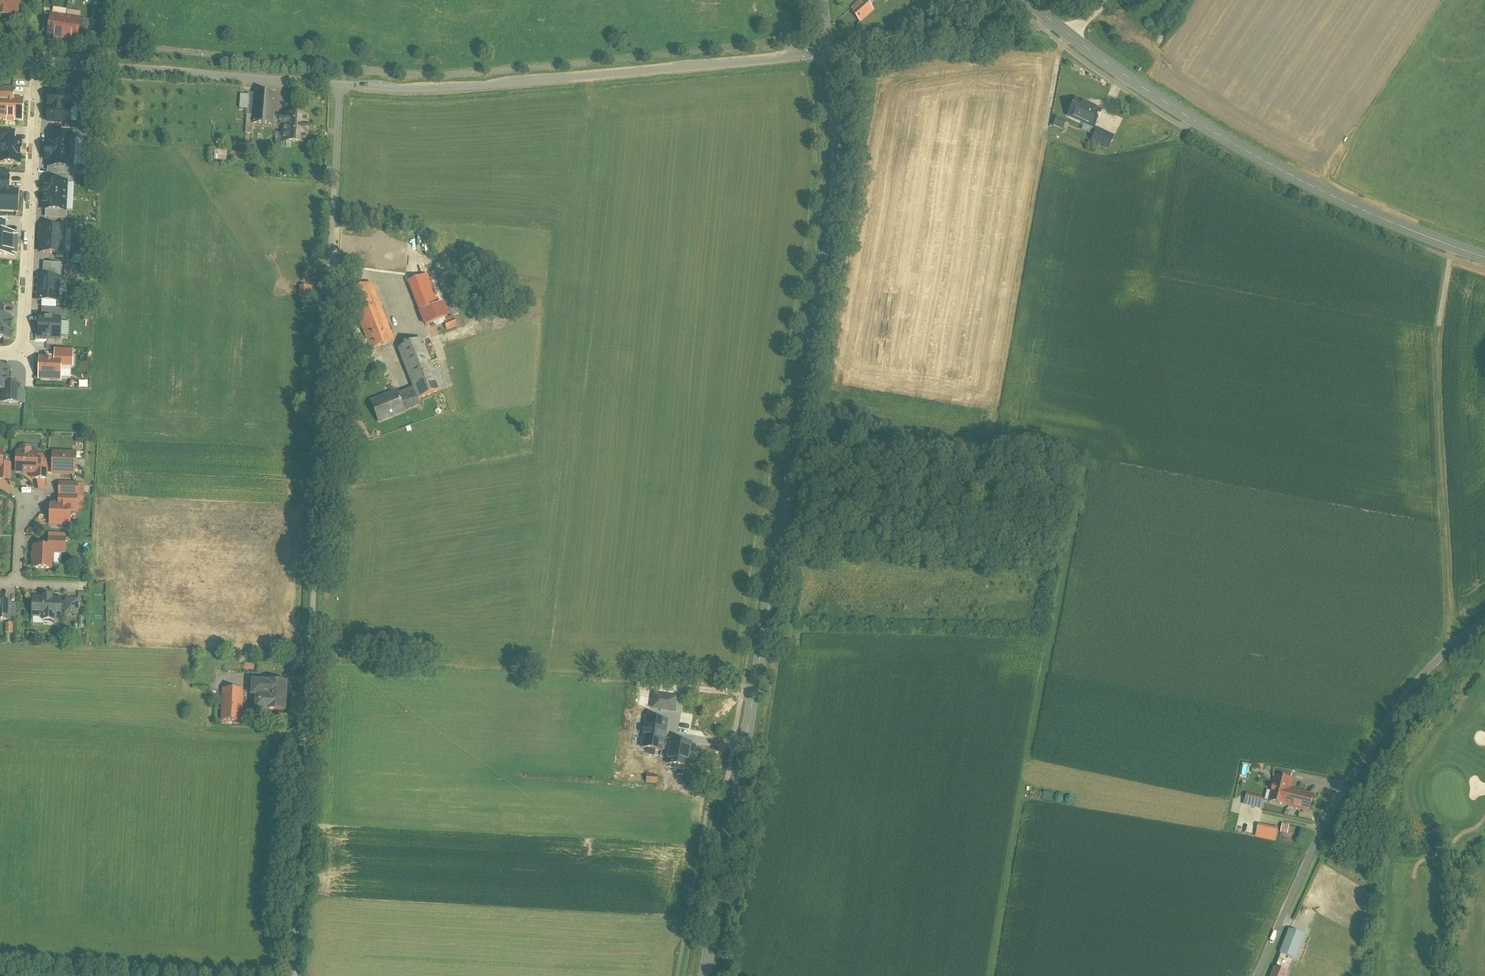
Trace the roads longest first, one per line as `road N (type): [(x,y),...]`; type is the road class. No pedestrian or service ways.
road 1 (tertiary): [(830,56),(838,156),(832,232),(706,975)]
road 2 (unclassified): [(340,86),(294,975)]
road 3 (tertiary): [(1484,257),(1378,219),(1221,136),(1027,0)]
road 4 (residential): [(340,86),(483,86),(830,56)]
road 5 (unclassified): [(1257,975),(1334,797),(1421,676),(1484,621)]
road 6 (residential): [(39,63),(340,86)]
road 7 (residential): [(39,63),(23,352)]

